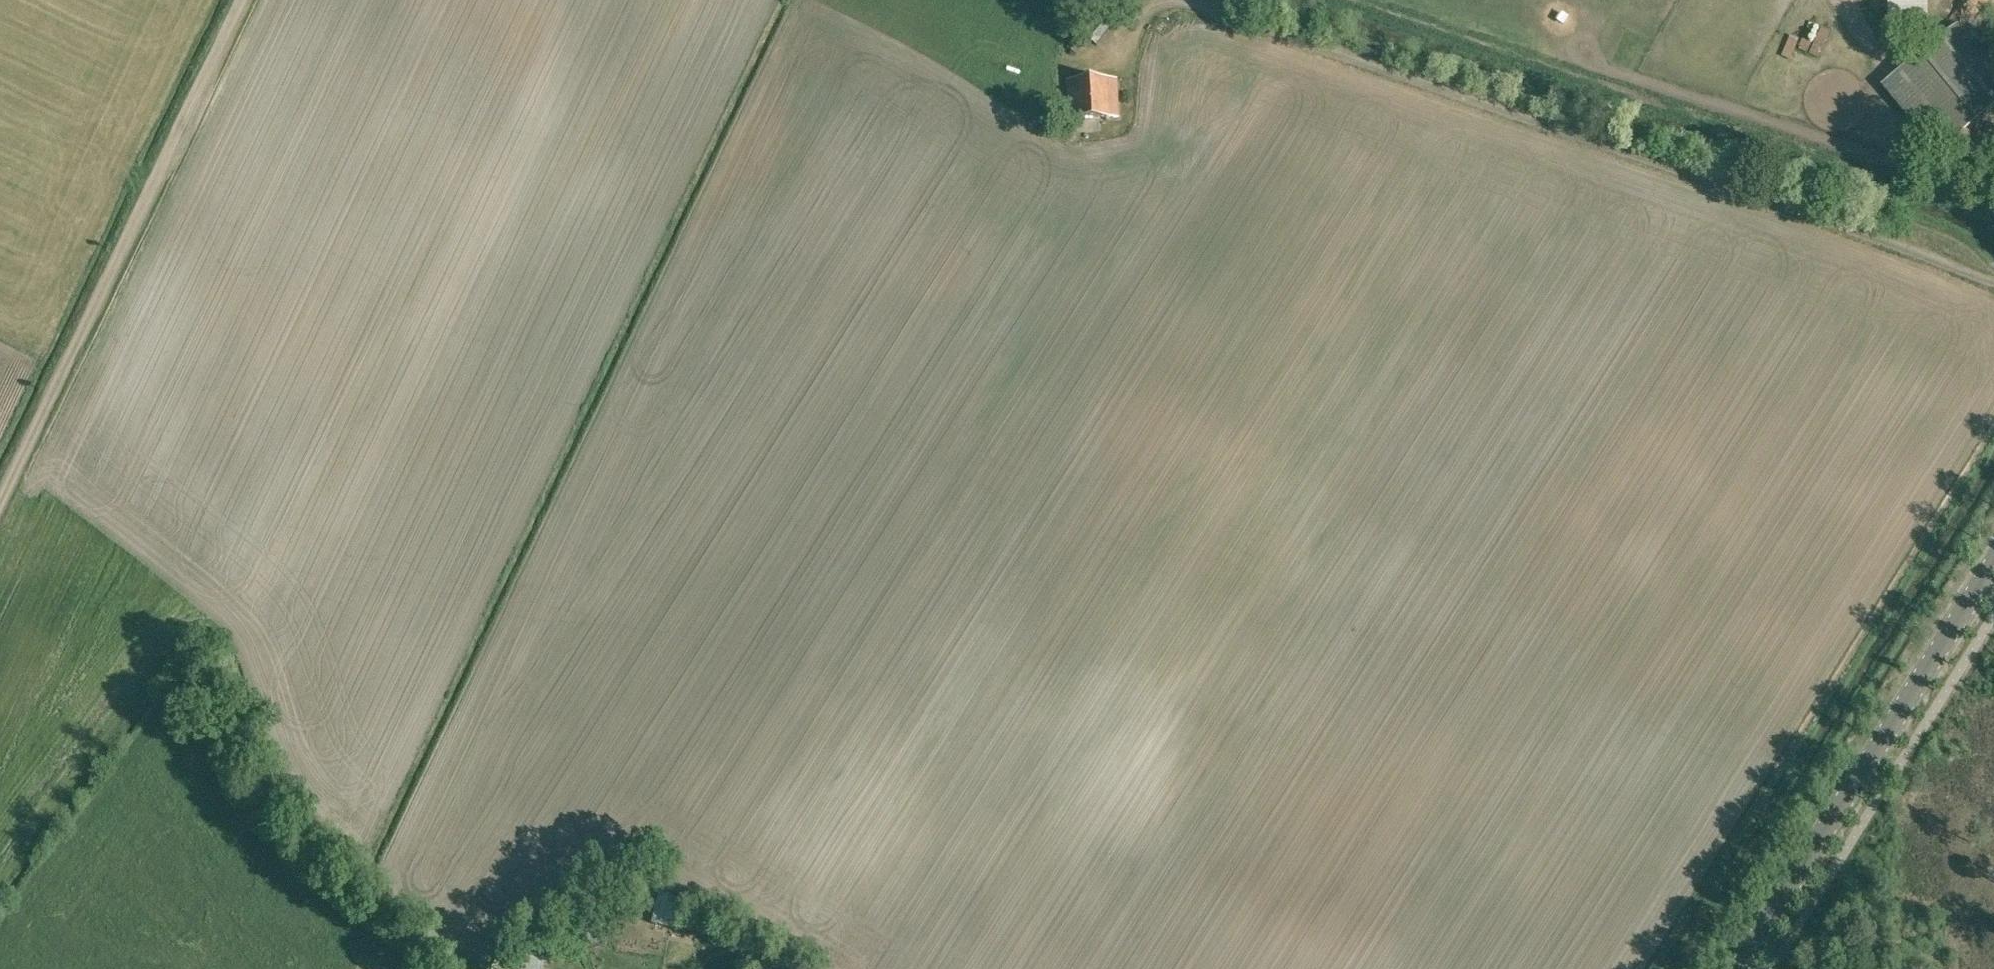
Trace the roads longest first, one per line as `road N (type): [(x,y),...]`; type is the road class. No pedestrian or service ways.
road 1 (track): [(241,0),(0,505)]
road 2 (tertiary): [(1743,968),(1993,571)]

